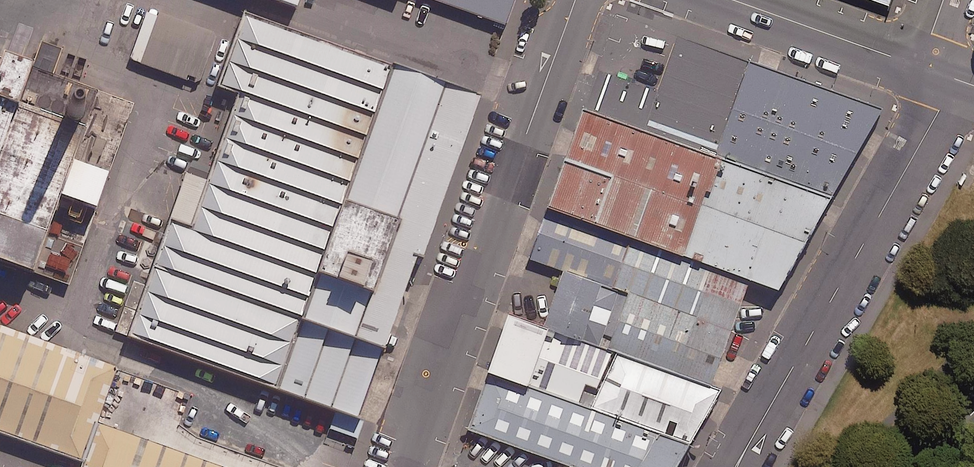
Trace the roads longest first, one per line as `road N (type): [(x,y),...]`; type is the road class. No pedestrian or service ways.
road 1 (unclassified): [(575,0),(409,466)]
road 2 (unclassified): [(938,74),(932,122),(737,466)]
road 3 (tertiary): [(731,0),(938,74)]

